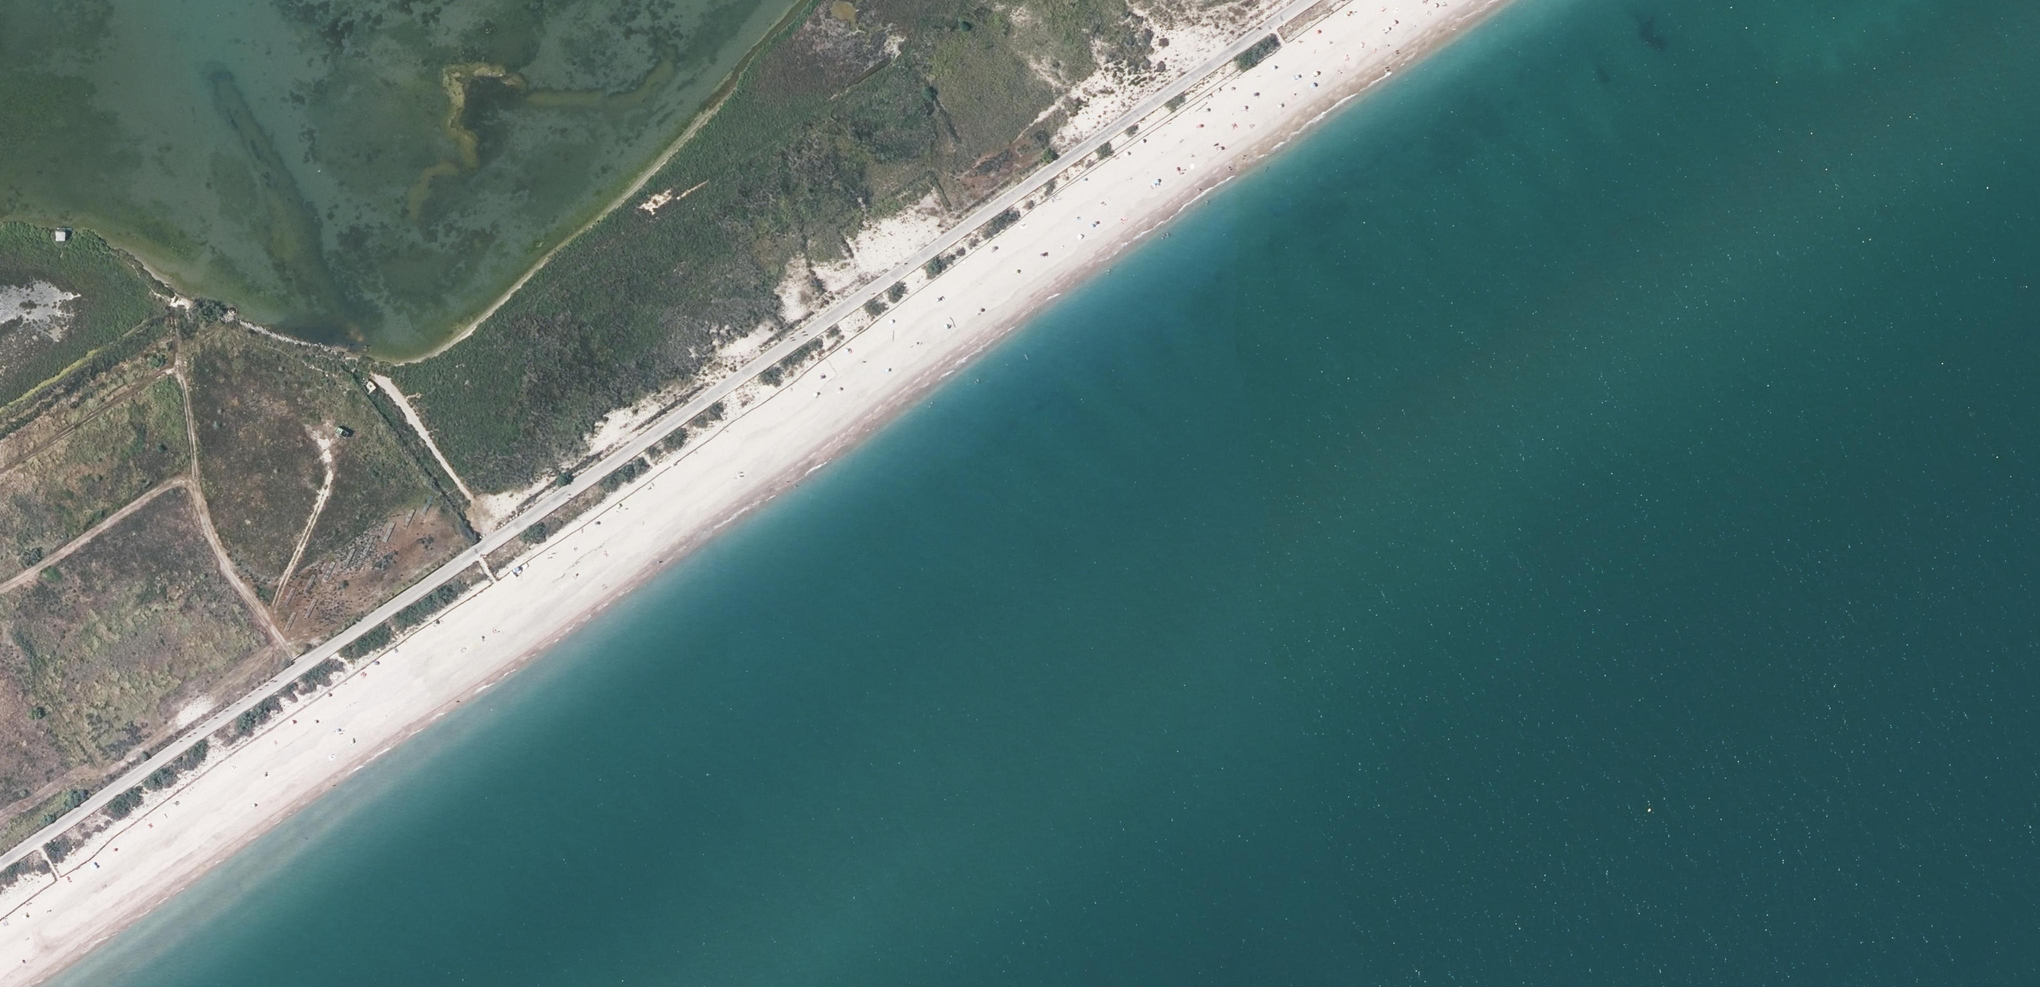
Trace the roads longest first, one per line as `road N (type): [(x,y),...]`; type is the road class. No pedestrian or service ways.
road 1 (unclassified): [(0,863),(1306,0)]

